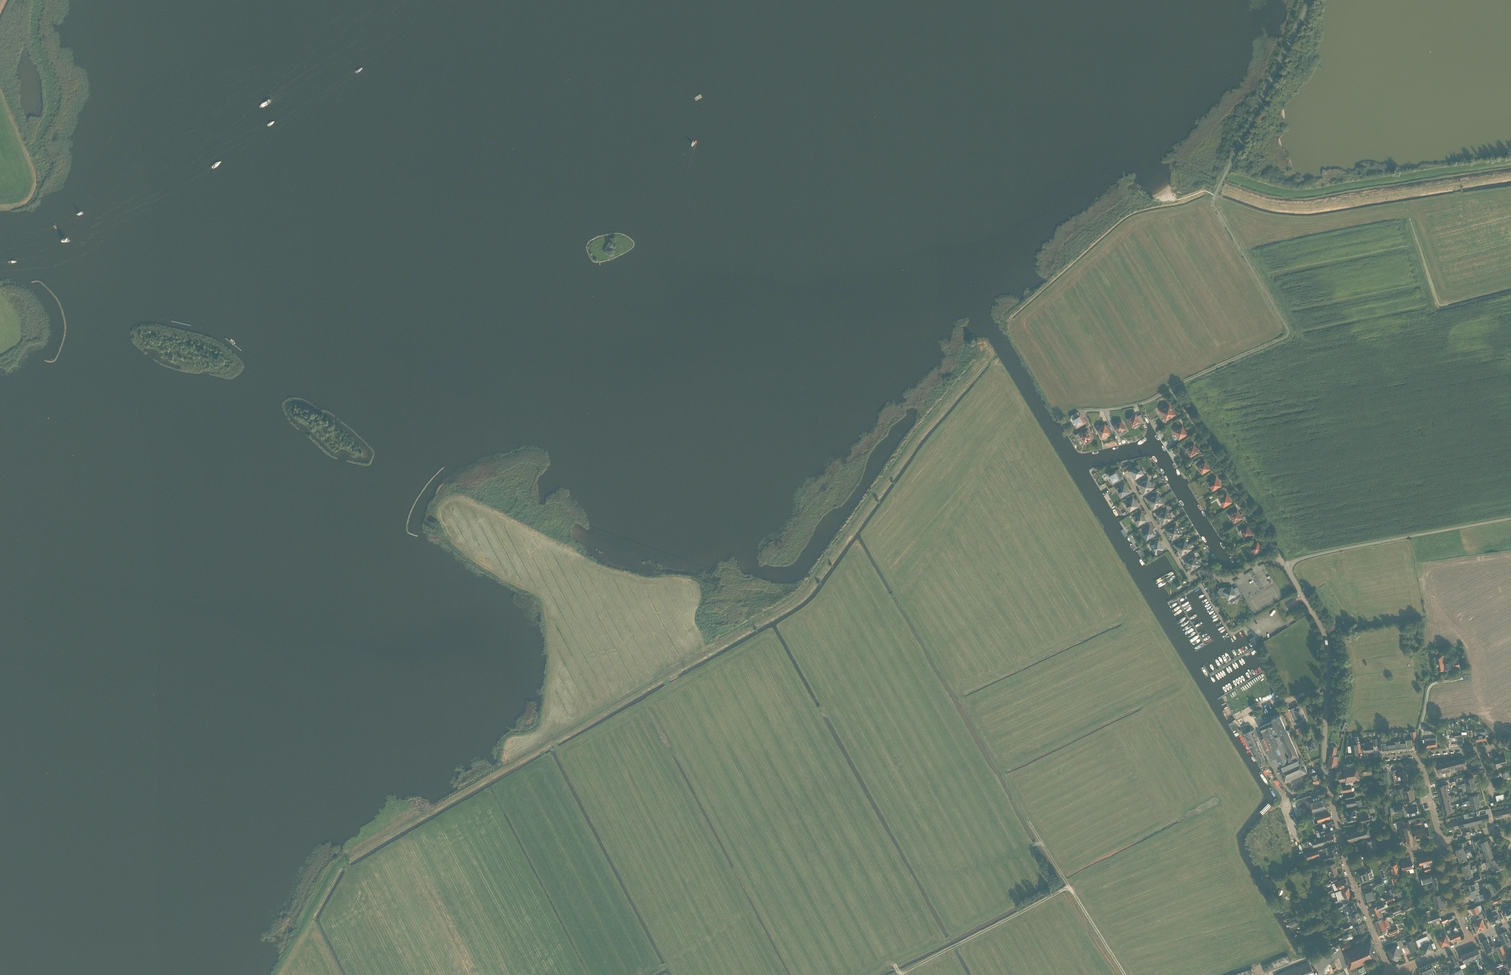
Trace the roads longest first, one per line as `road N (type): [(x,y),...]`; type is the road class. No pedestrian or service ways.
road 1 (unclassified): [(1280,564),(1170,390),(1135,406),(1084,411),(1090,425)]
road 2 (unclassified): [(1328,779),(1328,647),(1290,569)]
road 3 (unclassified): [(1280,564),(1262,561),(1230,580),(1204,573),(1189,580),(1128,479)]

